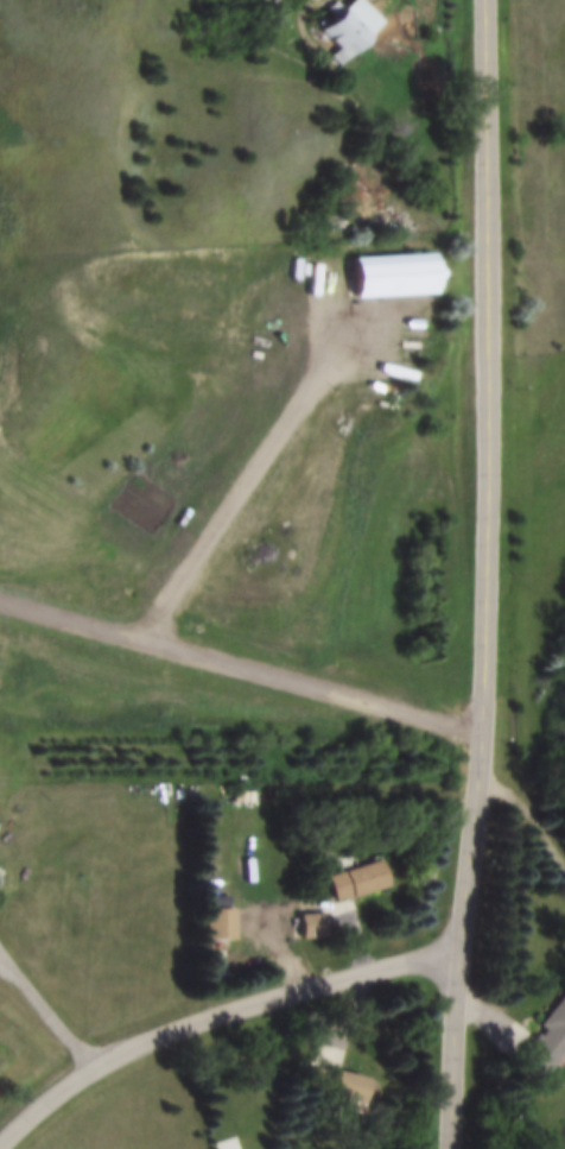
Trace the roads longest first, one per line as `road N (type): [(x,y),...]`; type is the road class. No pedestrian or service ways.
road 1 (residential): [(454,1148),(453,965),(487,690),(485,179)]
road 2 (residential): [(456,949),(188,1027),(94,1073),(0,1146)]
road 3 (residential): [(485,179),(484,0)]

